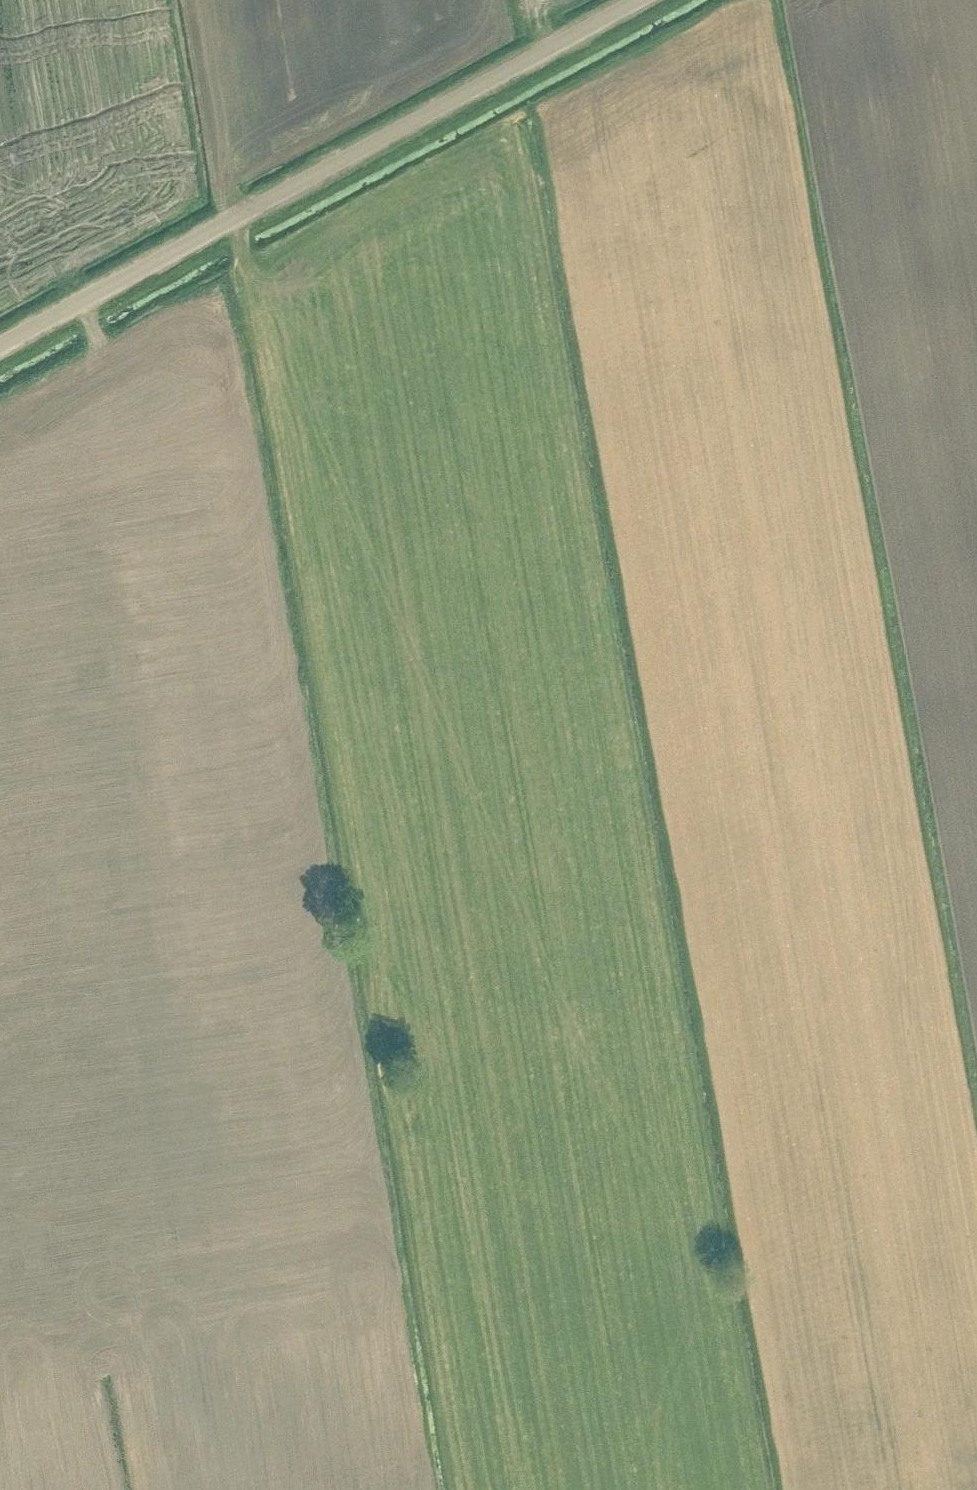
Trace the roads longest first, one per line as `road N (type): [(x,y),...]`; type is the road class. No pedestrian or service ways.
road 1 (unclassified): [(0,338),(632,0)]

